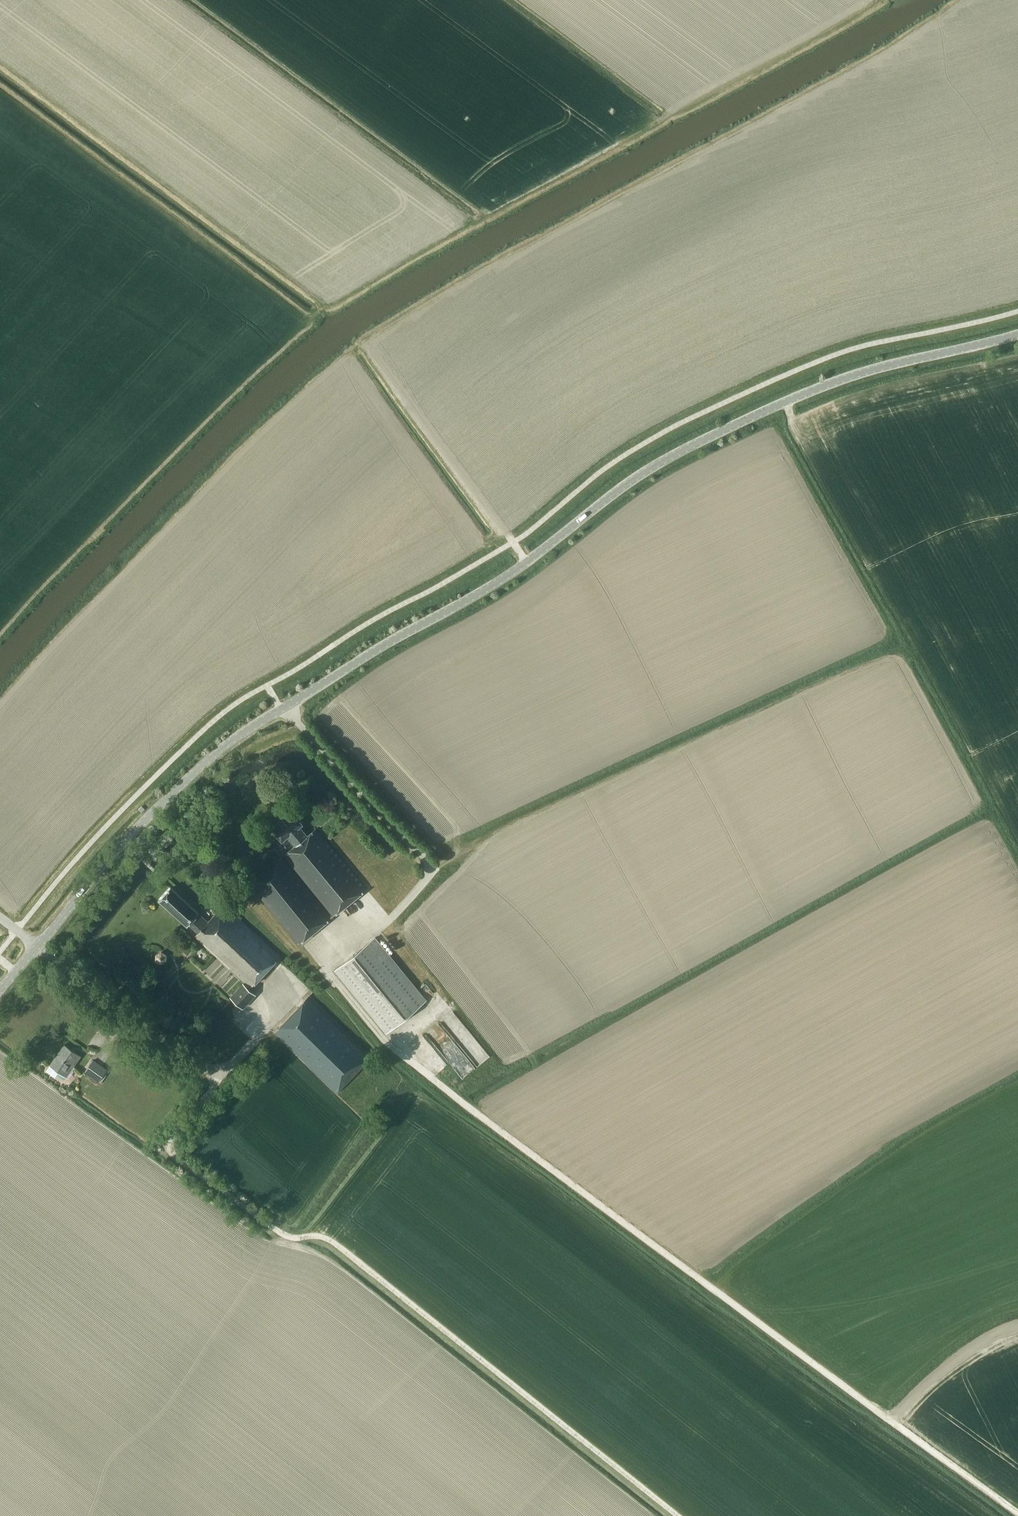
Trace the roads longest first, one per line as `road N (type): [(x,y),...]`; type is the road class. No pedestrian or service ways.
road 1 (tertiary): [(0,991),(135,831),(213,755),(509,575),(645,471),(828,384),(1017,335)]

